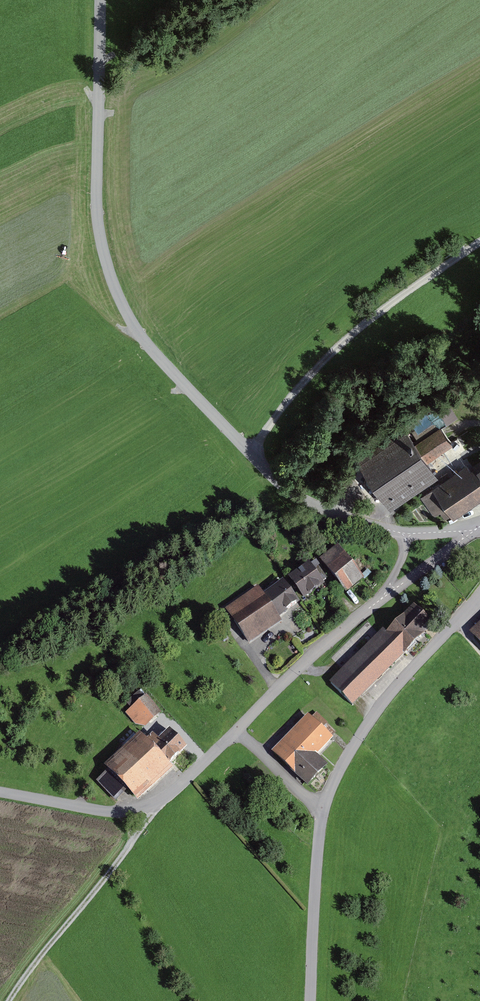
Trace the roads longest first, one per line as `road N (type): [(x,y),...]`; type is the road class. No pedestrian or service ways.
road 1 (unclassified): [(406,536),(295,494),(182,383),(126,314),(98,227),(101,0)]
road 2 (track): [(479,244),(363,322),(279,410),(252,454)]
road 3 (unclassified): [(322,812),(372,717),(479,593)]
road 4 (track): [(157,804),(8,1000)]
road 5 (unclassified): [(388,592),(235,731)]
road 6 (unclassified): [(311,1000),(322,812)]
road 7 (unclassified): [(0,792),(101,811),(157,804)]

